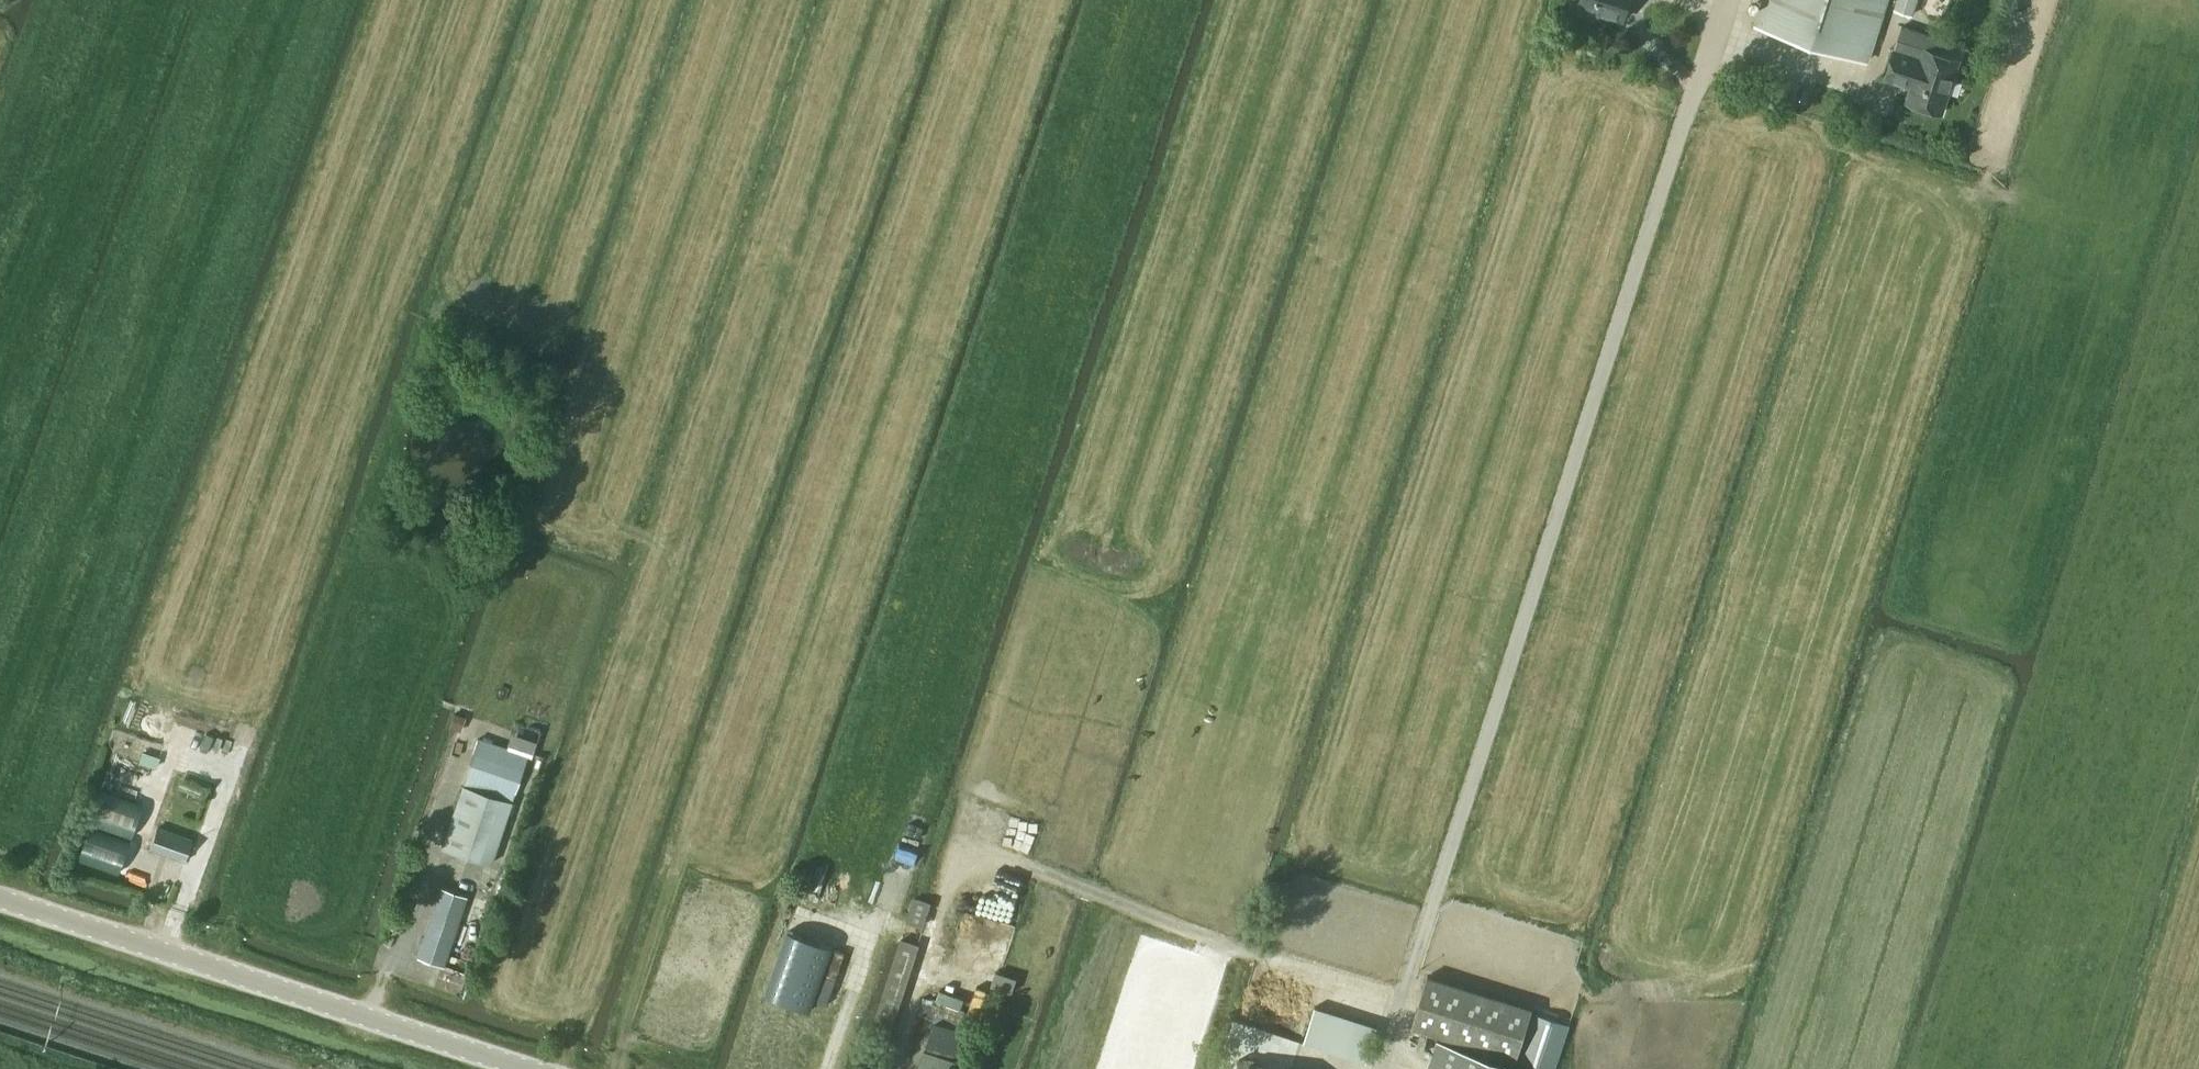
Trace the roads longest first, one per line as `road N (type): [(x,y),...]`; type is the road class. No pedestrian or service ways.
road 1 (tertiary): [(533,1068),(0,897)]

